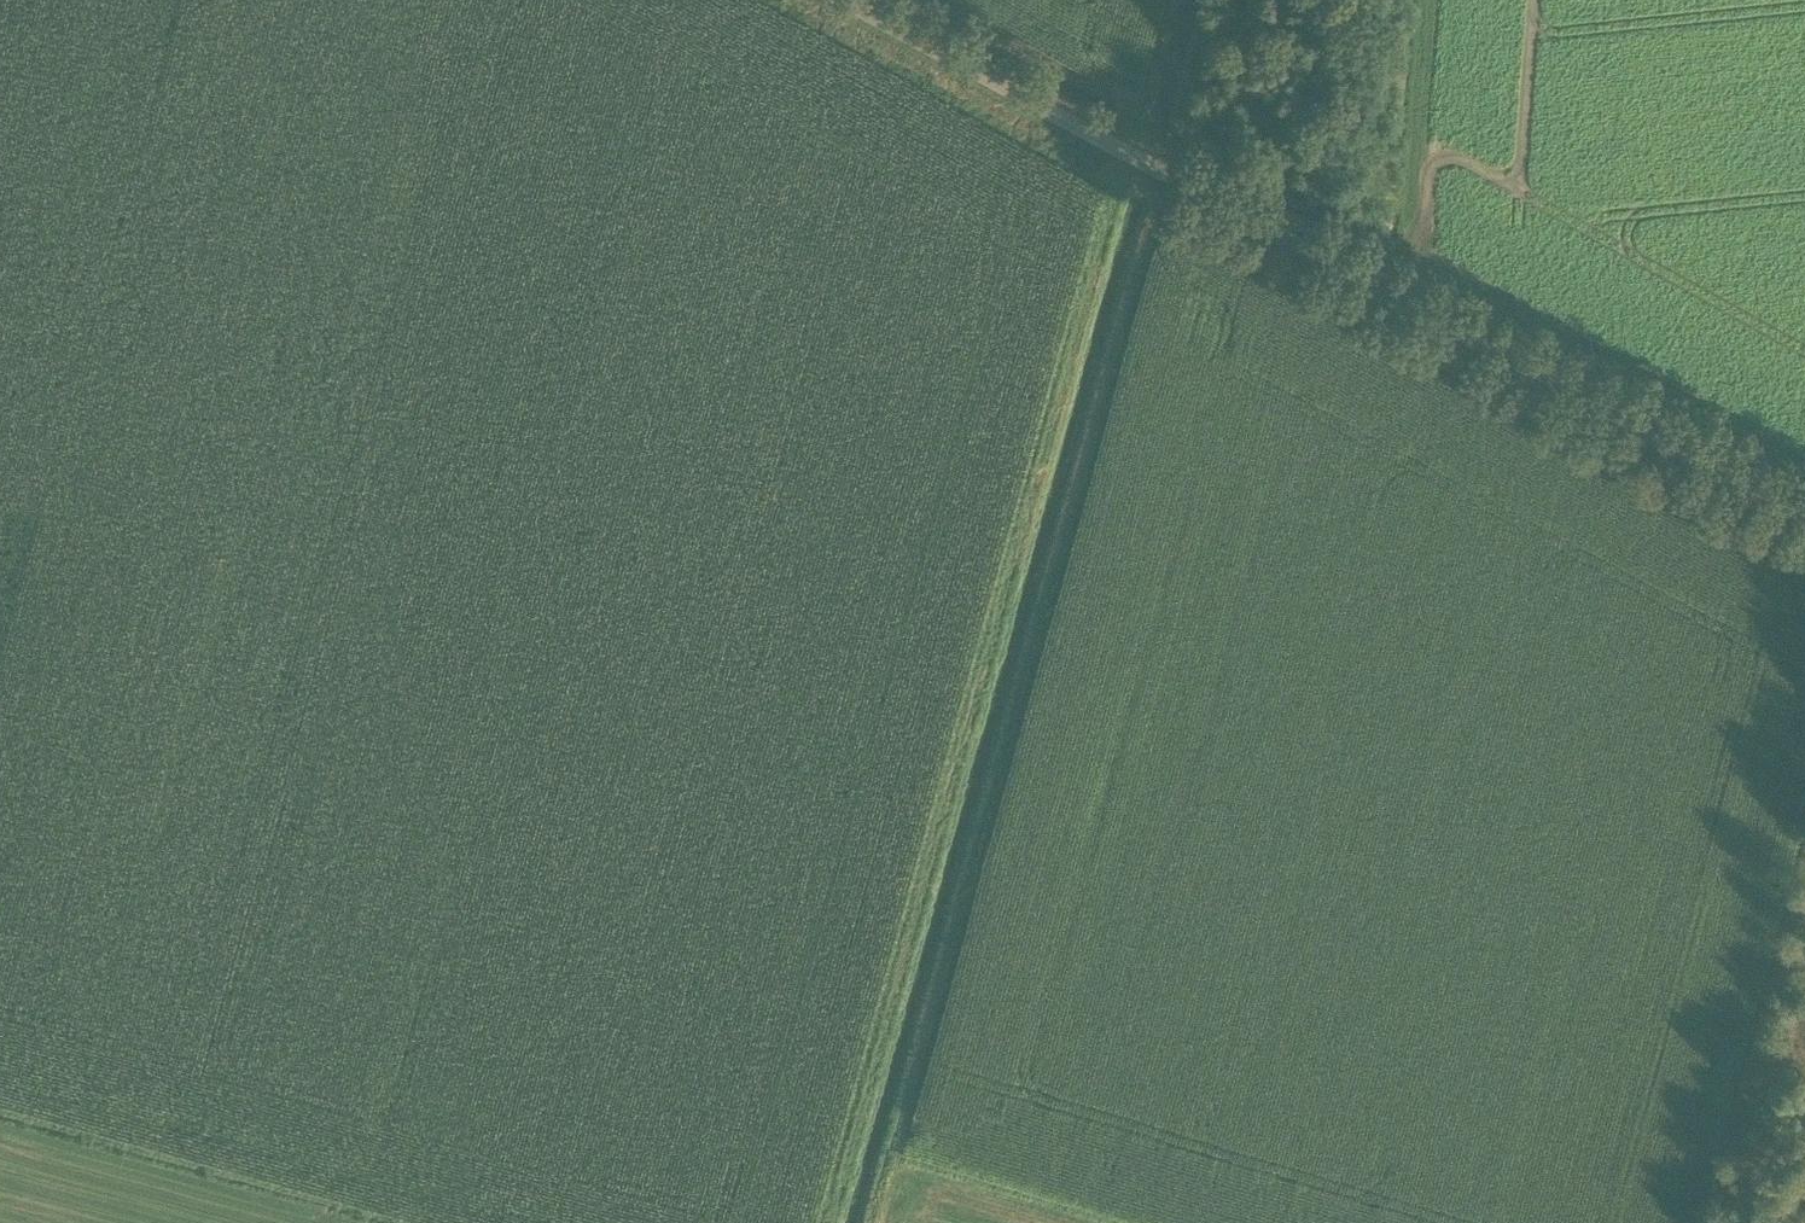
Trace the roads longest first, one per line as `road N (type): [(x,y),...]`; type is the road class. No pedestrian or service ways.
road 1 (track): [(1804,501),(1503,349),(1163,161)]
road 2 (track): [(1163,161),(871,0)]
road 3 (track): [(1163,161),(1211,0)]

